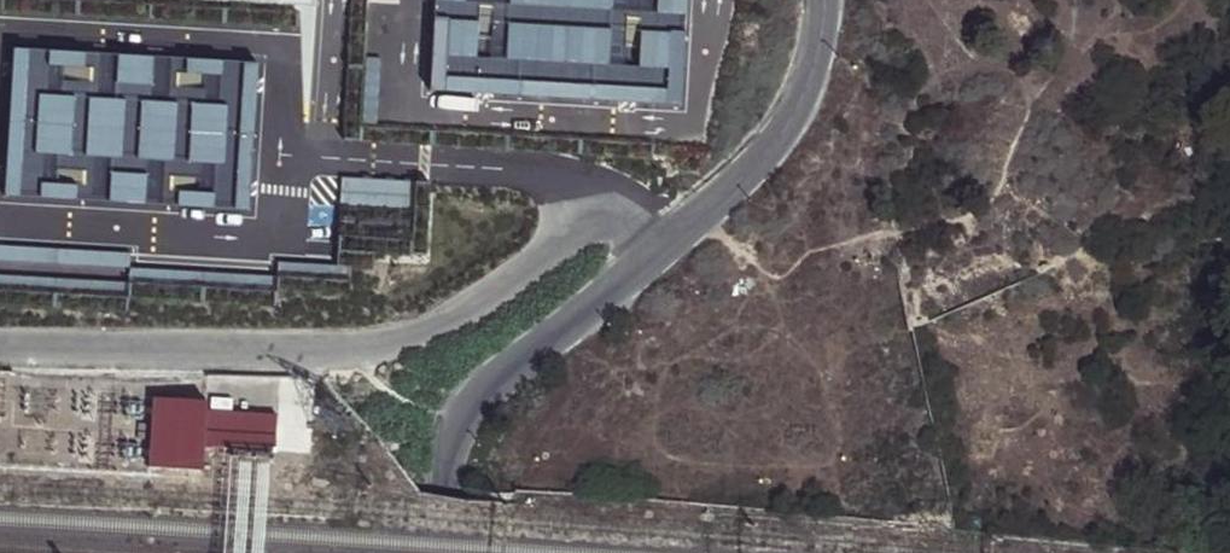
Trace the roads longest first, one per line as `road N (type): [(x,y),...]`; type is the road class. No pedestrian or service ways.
road 1 (residential): [(673,238),(634,224),(606,228),(460,317),(372,349),(312,356),(0,349)]
road 2 (unclassified): [(444,552),(446,482),(475,406),(673,238)]
road 3 (unclassified): [(673,238),(784,134),(813,73),(825,0)]

